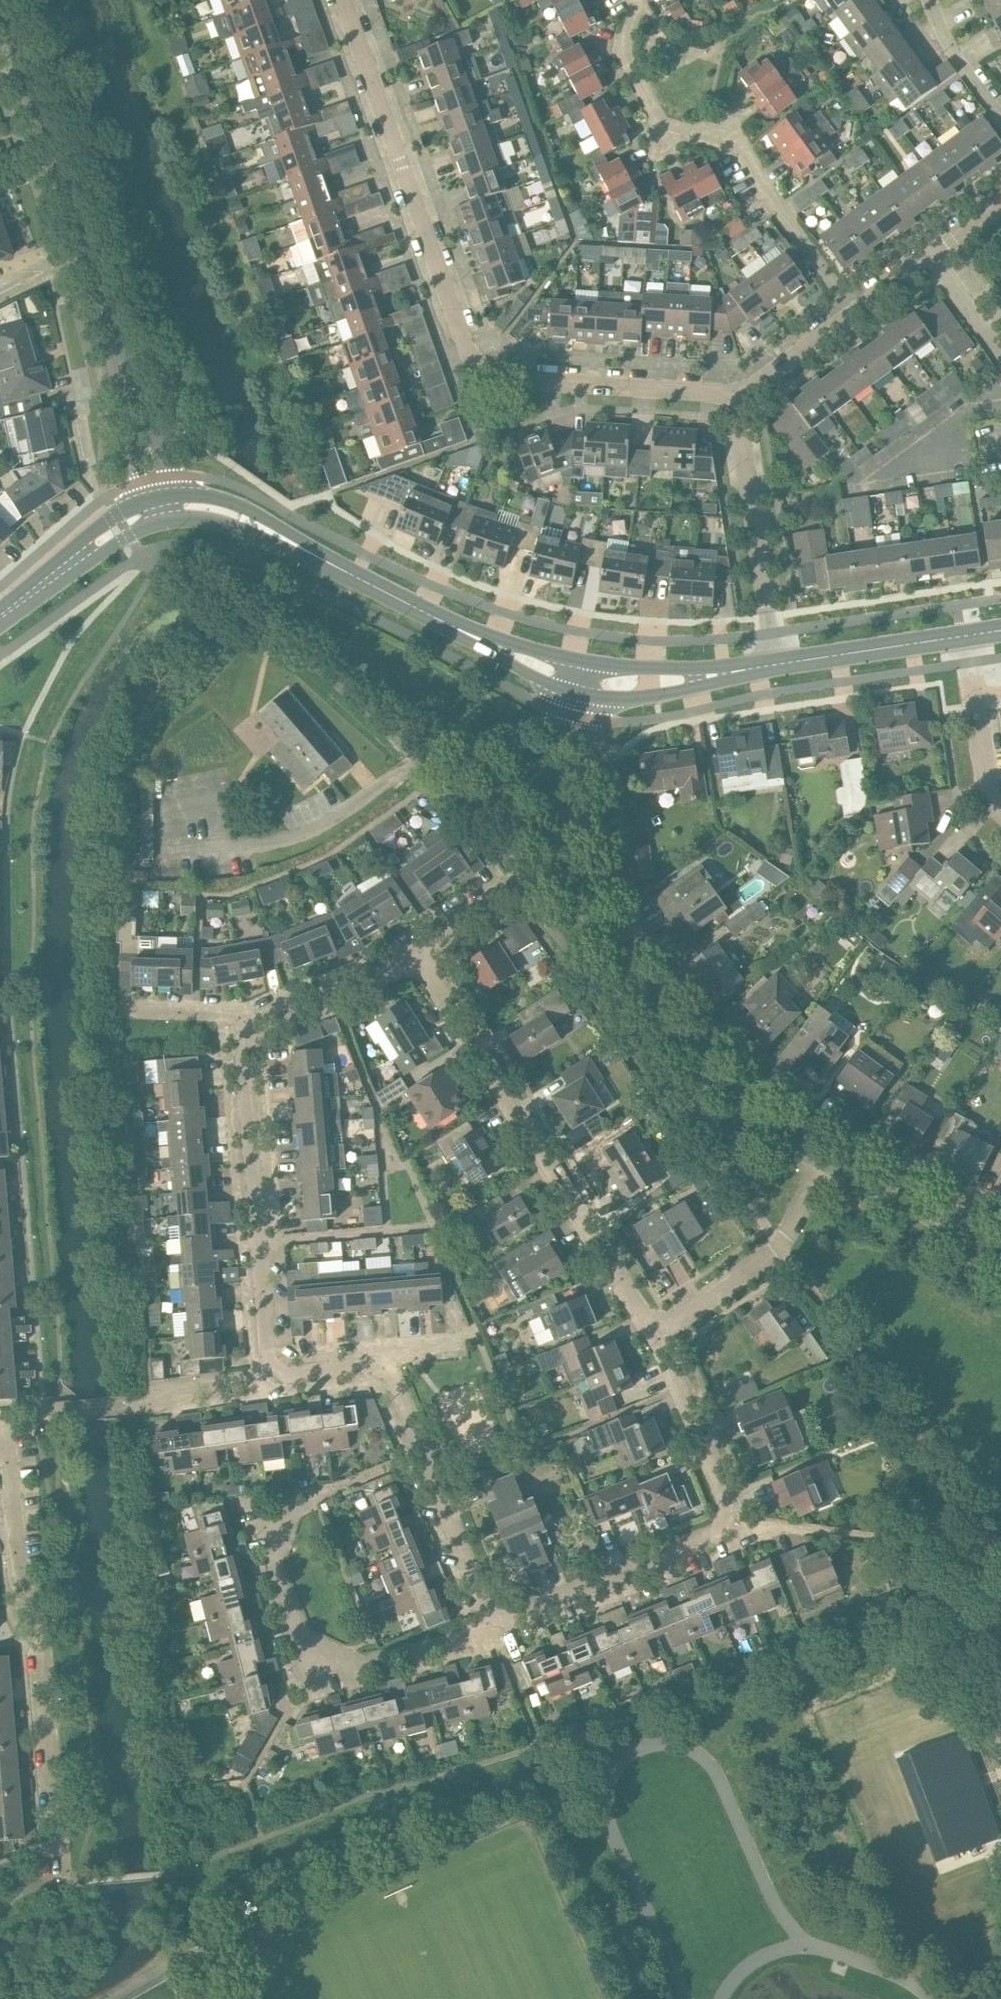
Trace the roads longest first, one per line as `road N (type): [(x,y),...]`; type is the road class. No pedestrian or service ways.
road 1 (residential): [(737,395),(568,385),(476,368),(345,0)]
road 2 (residential): [(496,1627),(734,1525),(660,1335)]
road 3 (tertiary): [(160,509),(191,506),(244,517),(482,639),(575,675)]
road 4 (residential): [(660,1335),(417,955)]
road 5 (residential): [(61,1835),(41,1601),(18,1577),(2,1423)]
road 6 (residential): [(825,1157),(766,1127),(703,1069),(577,888),(566,857)]
road 7 (residential): [(272,1381),(394,1372),(496,1627)]
road 8 (residential): [(272,1381),(247,1093),(229,1014)]
road 9 (residential): [(496,1627),(341,1671),(305,1651),(277,1562),(272,1505)]
road 10 (residential): [(853,308),(736,142),(657,127)]
road 11 (residential): [(2,1423),(272,1381)]
road 12 (residential): [(775,664),(737,395)]
road 13 (unclassified): [(91,259),(0,7)]
road 14 (unclassified): [(160,509),(91,259)]
road 15 (residential): [(660,1335),(779,1246),(825,1157)]
road 16 (tertiary): [(575,675),(658,681),(775,664)]
road 17 (residential): [(229,1014),(358,985),(417,955)]
road 18 (residential): [(1000,1248),(825,1157)]
road 19 (tertiary): [(775,664),(968,634)]
road 20 (tertiary): [(0,617),(123,524),(160,509)]
road 21 (residential): [(566,857),(575,675)]
road 22 (residential): [(417,955),(566,857)]
road 23 (residential): [(872,476),(922,456),(970,413),(1000,409)]
road 24 (residential): [(737,395),(853,308)]
road 25 (residential): [(1000,113),(949,49),(929,0)]
road 26 (residential): [(657,127),(627,65),(629,0)]
road 27 (residential): [(1000,812),(989,788),(977,694)]
road 28 (residential): [(1000,350),(929,253)]

